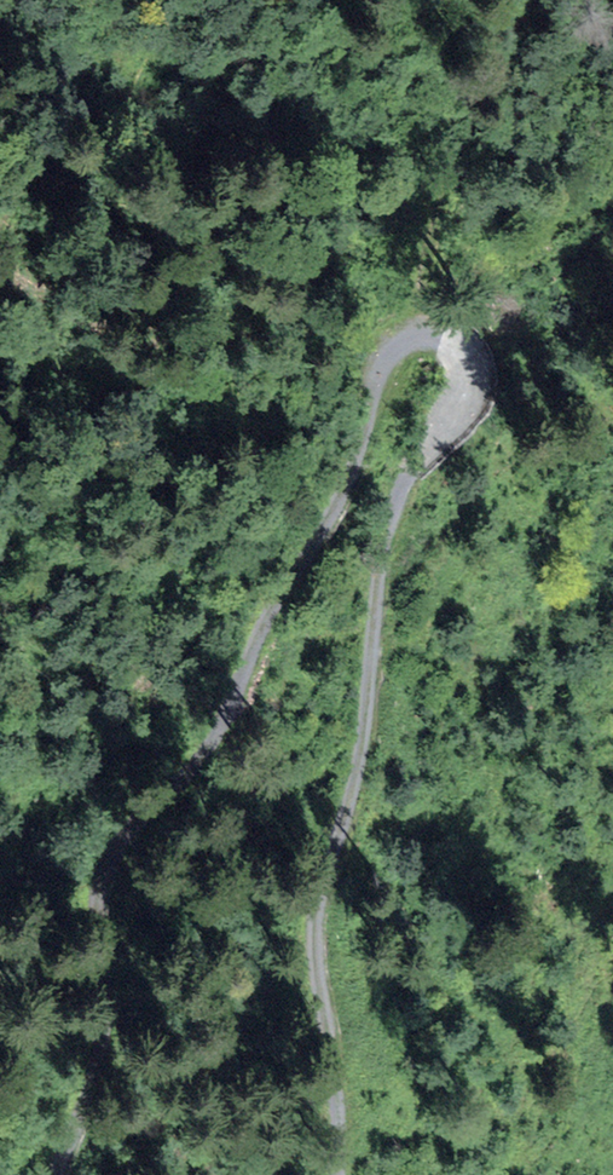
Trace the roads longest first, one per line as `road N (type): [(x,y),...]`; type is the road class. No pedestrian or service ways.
road 1 (track): [(426,330),(381,356),(343,494),(256,640),(116,960),(75,1147),(60,1174)]
road 2 (track): [(341,1174),(314,910),(369,758),(384,531),(414,471),(479,386),(466,350),(426,330)]
road 3 (track): [(426,330),(424,228),(475,80),(524,0)]

